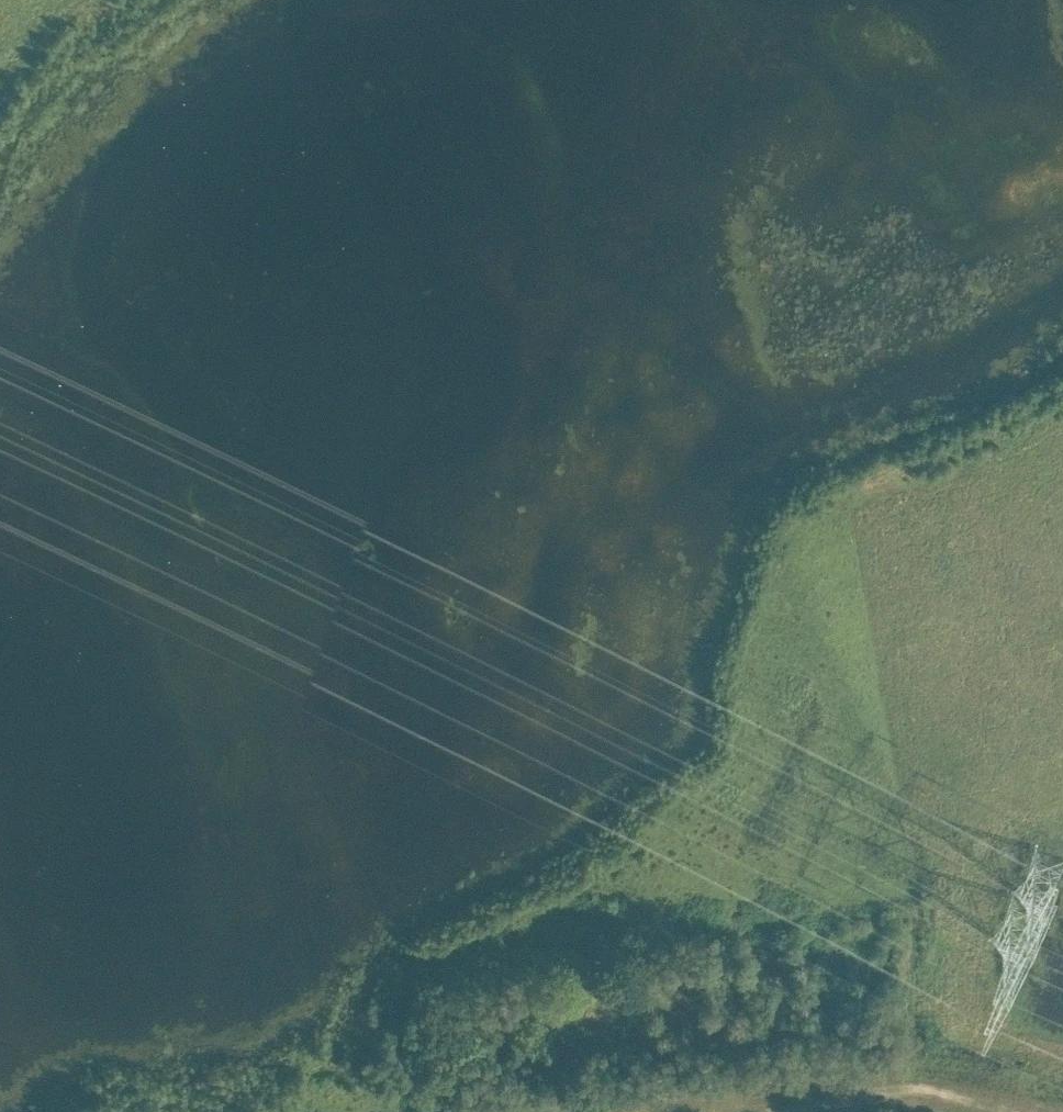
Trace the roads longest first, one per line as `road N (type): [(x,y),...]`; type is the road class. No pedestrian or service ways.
road 1 (track): [(1027,1111),(892,1091),(647,1111)]

